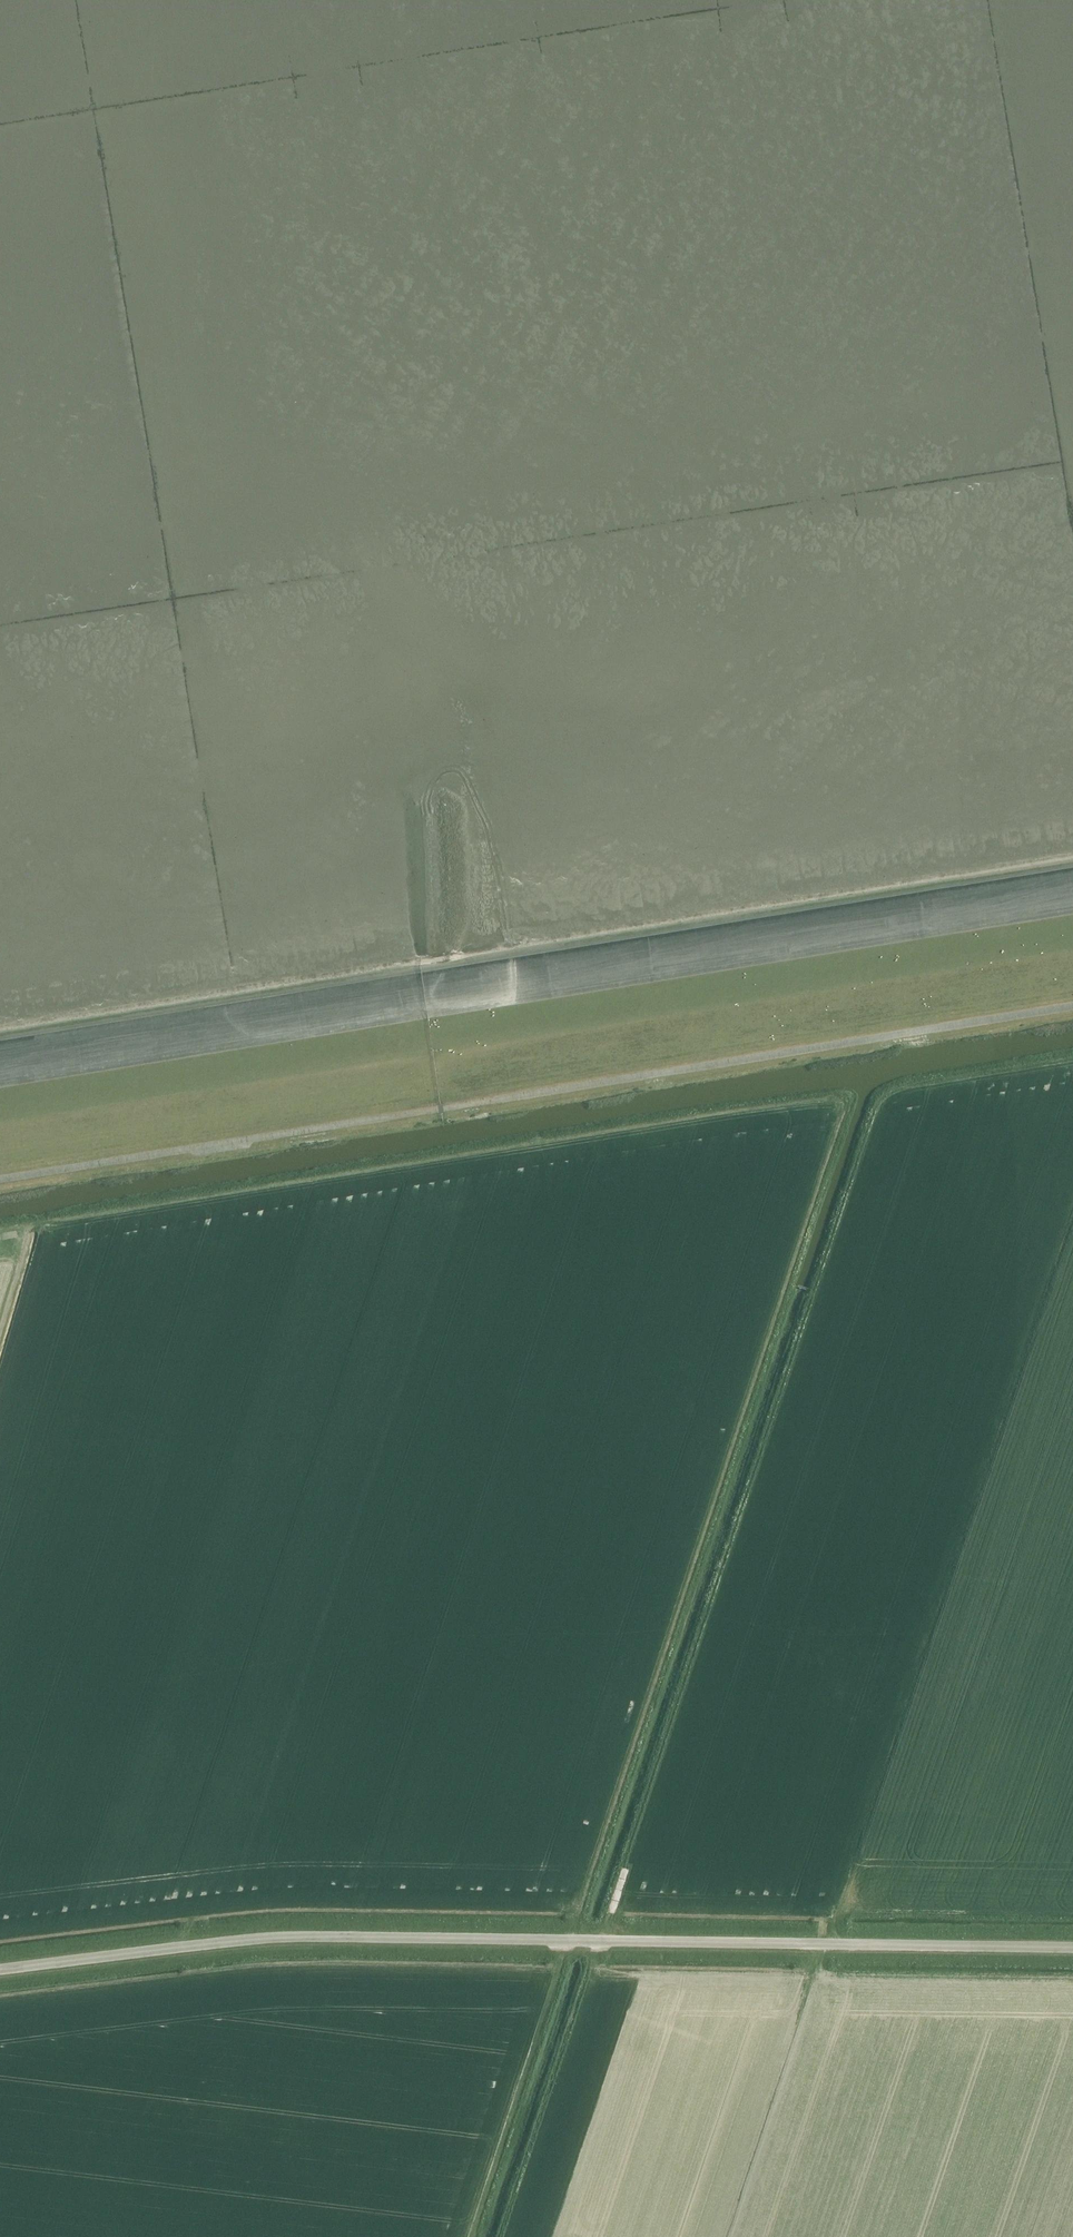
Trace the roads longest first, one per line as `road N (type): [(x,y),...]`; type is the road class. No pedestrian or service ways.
road 1 (unclassified): [(1072,1946),(312,1936),(0,1968)]

